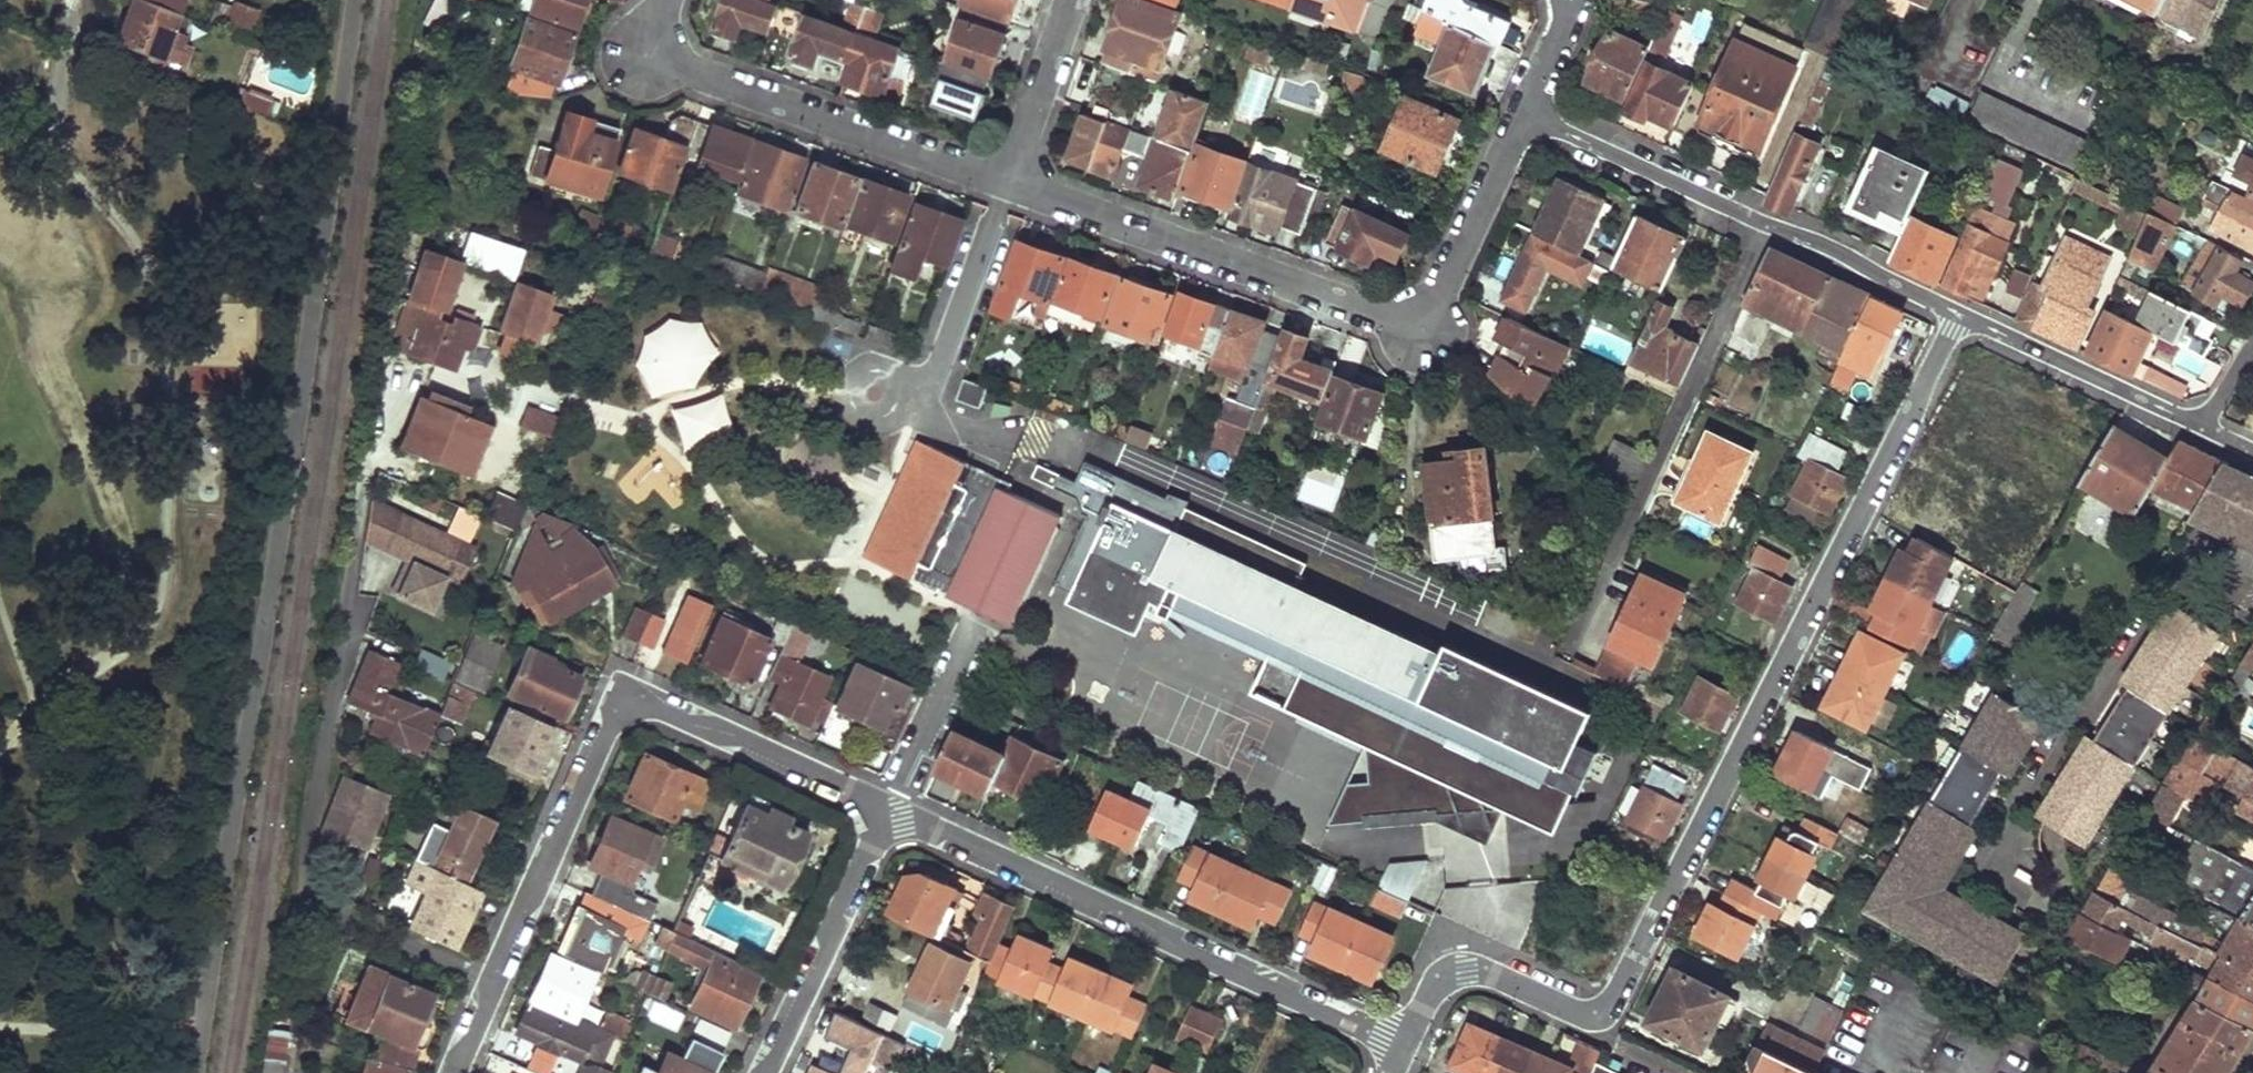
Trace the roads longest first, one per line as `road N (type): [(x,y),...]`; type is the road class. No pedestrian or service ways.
road 1 (residential): [(1405,1044),(1433,990),(1467,970),(1494,972),(1581,1015),(1614,1000),(1961,314)]
road 2 (residential): [(454,1072),(611,720),(632,705),(658,703),(887,804)]
road 3 (residential): [(1004,178),(1422,329),(1523,113)]
road 4 (residential): [(887,804),(1405,1044)]
road 5 (residential): [(1765,225),(1576,634)]
road 6 (residential): [(643,57),(1004,178)]
road 7 (residential): [(761,1072),(887,804)]
road 8 (residential): [(2203,426),(1961,314)]
road 9 (residential): [(1765,225),(1523,113)]
road 10 (residential): [(1961,314),(1834,248),(1765,225)]
road 11 (residential): [(1004,178),(1068,0)]
road 12 (residential): [(1523,113),(1565,24),(1560,0)]

